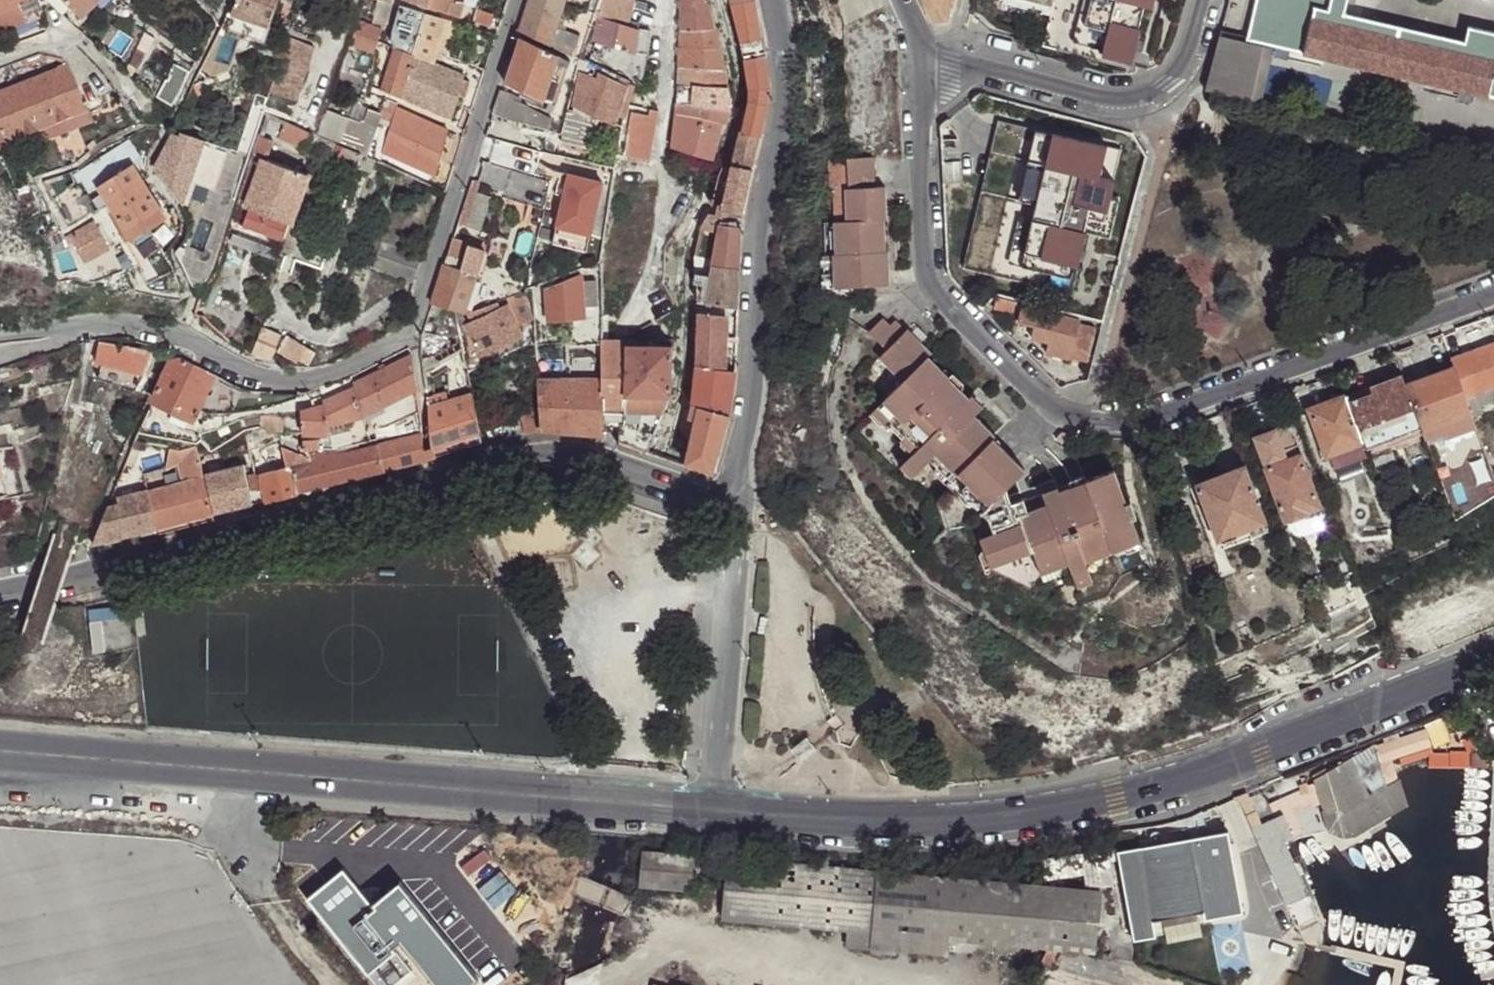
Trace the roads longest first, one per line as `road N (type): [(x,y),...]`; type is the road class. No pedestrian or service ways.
road 1 (residential): [(924,61),(922,163),(933,275),(941,295),(1064,417),(1134,425),(1493,295)]
road 2 (primary): [(706,809),(908,824),(1115,799),(1262,756),(1493,656)]
road 3 (residential): [(732,512),(611,466),(530,463),(0,596)]
road 4 (primary): [(0,752),(706,809)]
road 5 (residential): [(520,0),(415,333),(294,381),(251,376),(174,331),(116,322)]
road 6 (residential): [(732,512),(751,410),(758,227),(788,99),(773,0)]
road 7 (residential): [(1206,0),(1189,60),(1158,99),(1123,102),(924,61)]
road 8 (residential): [(706,809),(732,512)]
road 9 (unclassified): [(116,322),(0,364)]

